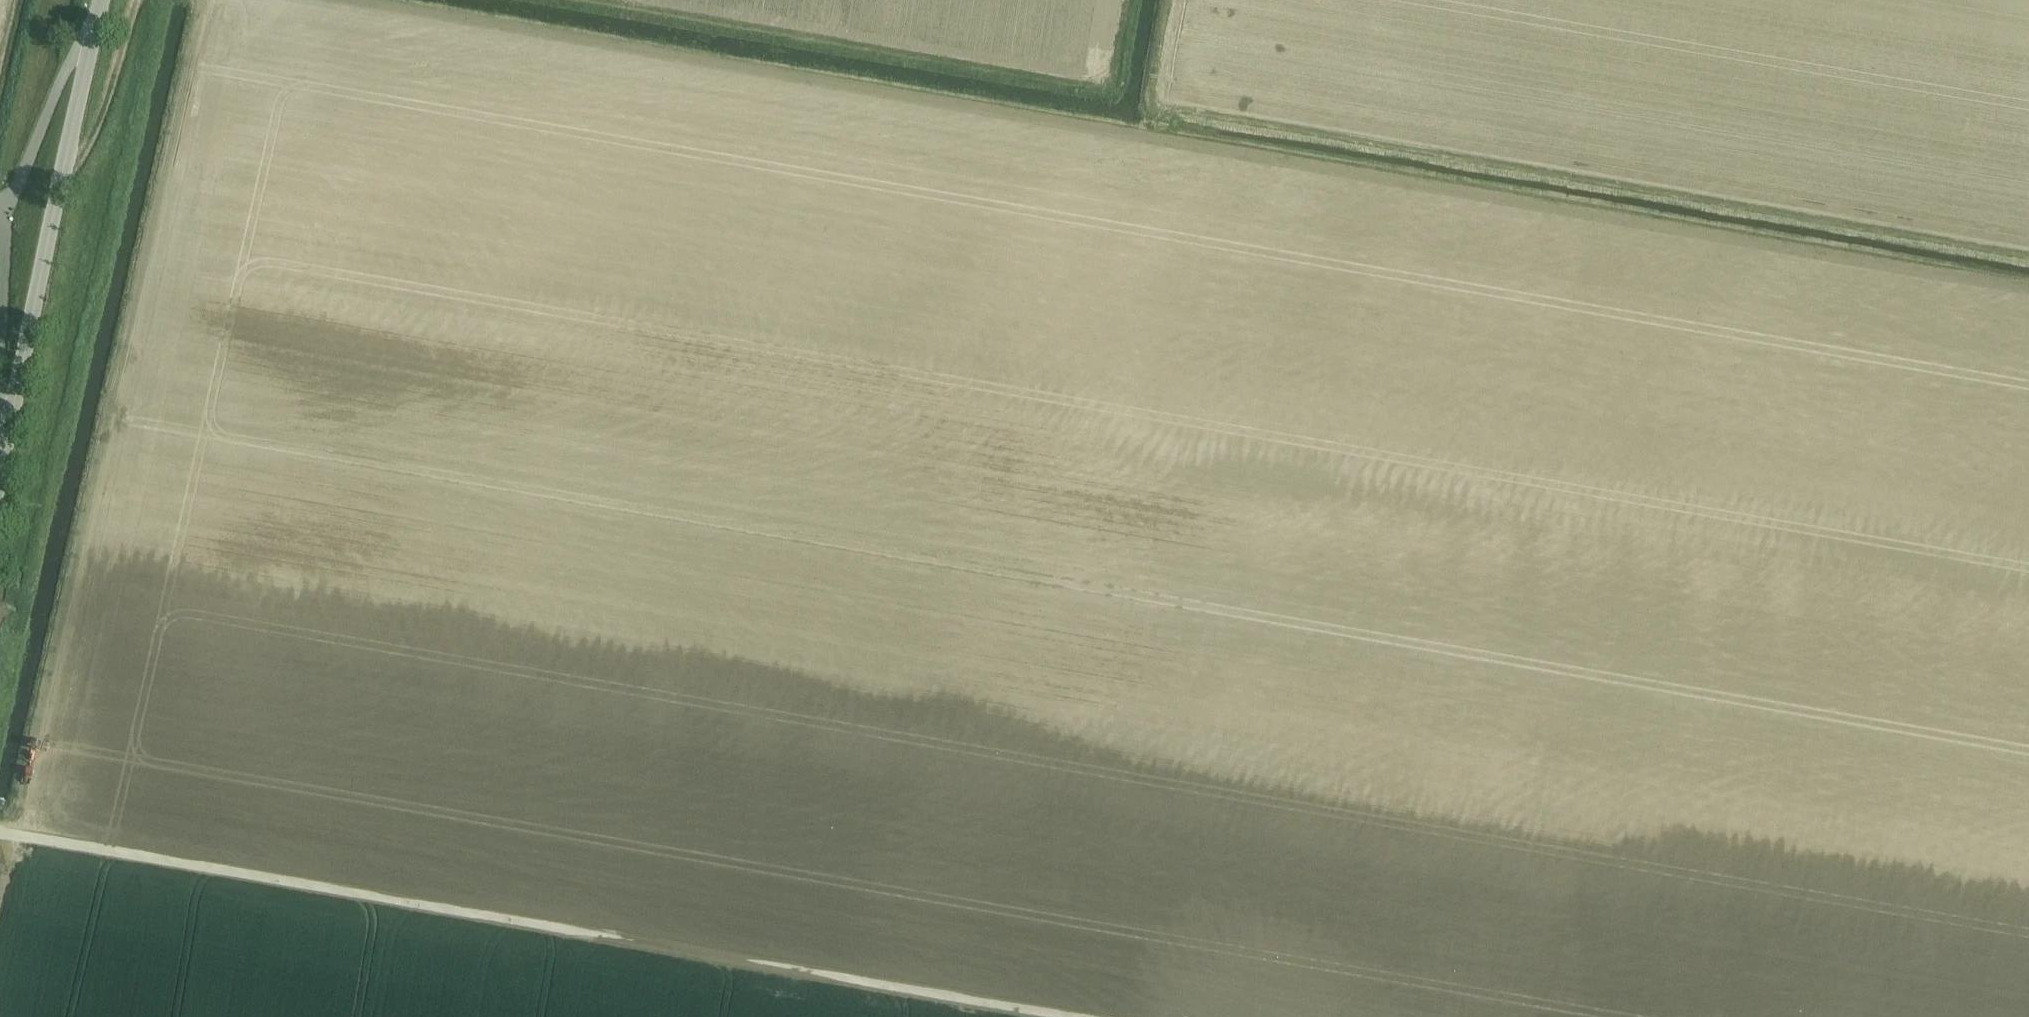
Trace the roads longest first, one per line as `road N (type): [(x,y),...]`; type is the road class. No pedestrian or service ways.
road 1 (track): [(1062,1016),(0,832)]
road 2 (unclassified): [(0,463),(101,0)]

